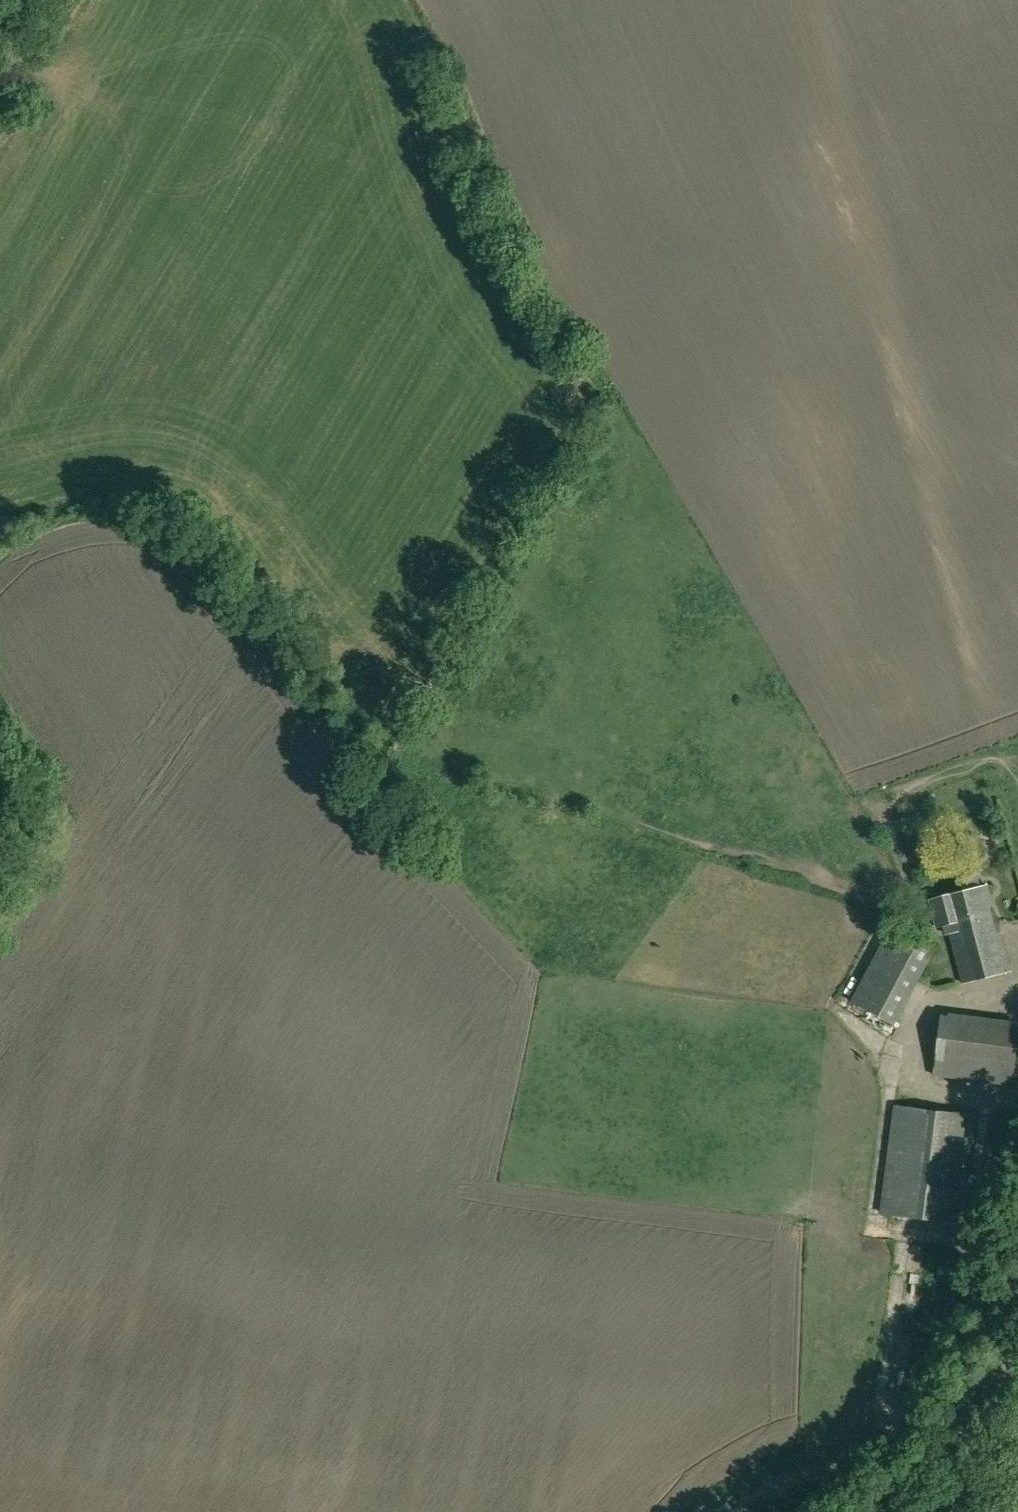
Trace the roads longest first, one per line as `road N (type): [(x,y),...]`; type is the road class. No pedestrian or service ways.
road 1 (unclassified): [(917,1485),(975,1424),(1017,1297)]

